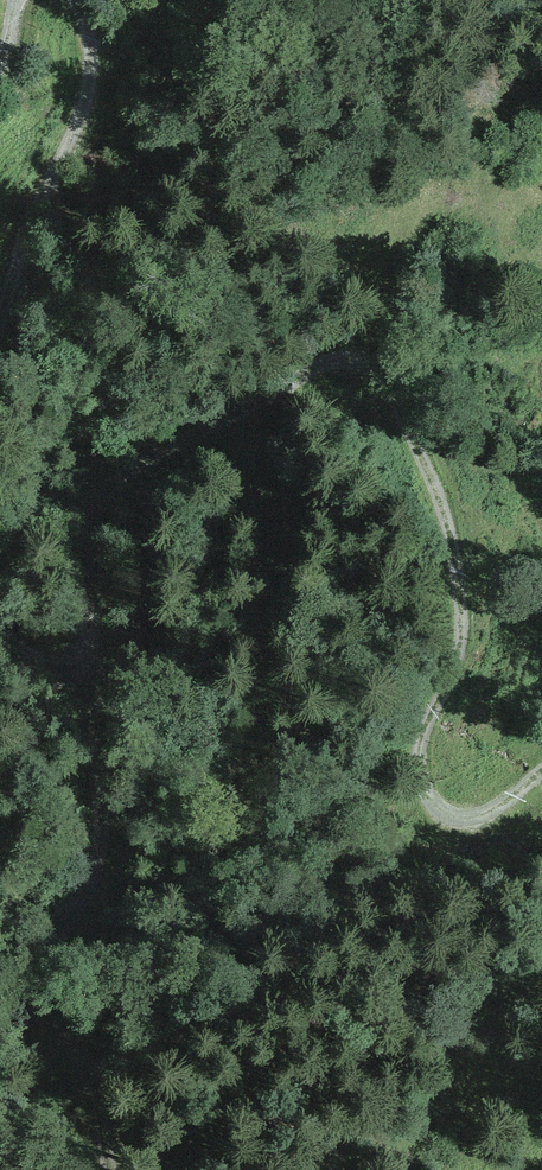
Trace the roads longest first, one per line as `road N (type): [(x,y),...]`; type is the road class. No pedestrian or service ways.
road 1 (track): [(0,625),(42,656),(79,664),(91,658),(98,634),(87,553),(106,499),(128,475),(312,368),(359,359),(386,382),(440,504),(458,569),(459,657),(421,743),(422,780),(445,805),(476,810),(541,771)]
road 2 (track): [(79,664),(103,836),(98,873),(41,992),(46,1019),(90,1079),(115,1169)]
road 3 (track): [(76,0),(89,52),(82,96),(60,158),(23,224),(0,303)]

